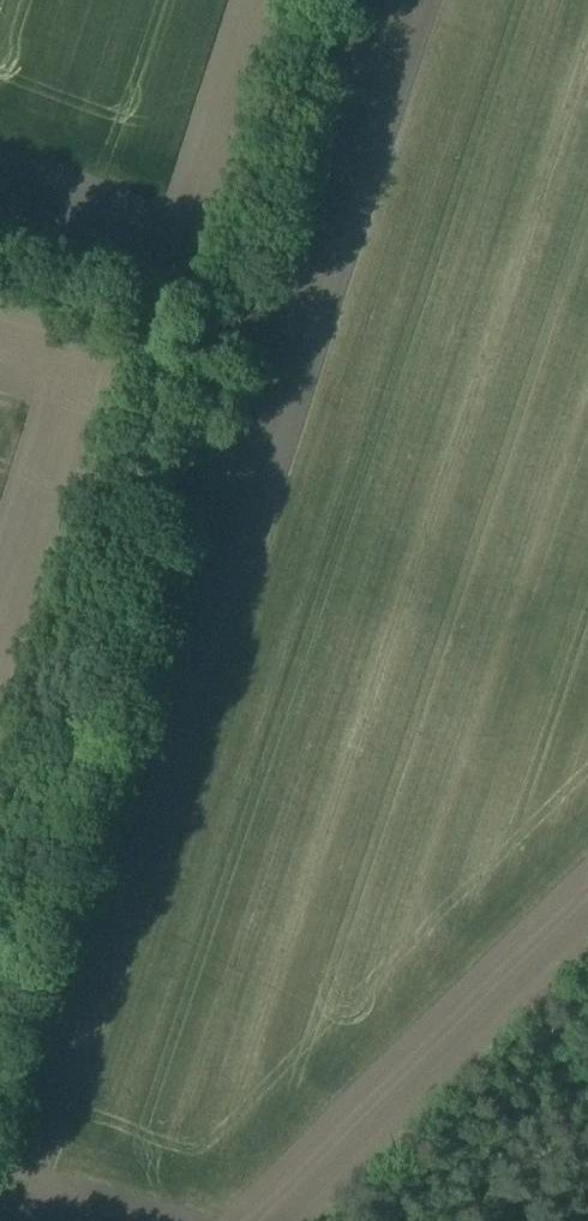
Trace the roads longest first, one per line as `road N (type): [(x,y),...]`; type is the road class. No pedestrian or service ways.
road 1 (track): [(216,294),(0,955)]
road 2 (track): [(314,0),(216,294)]

